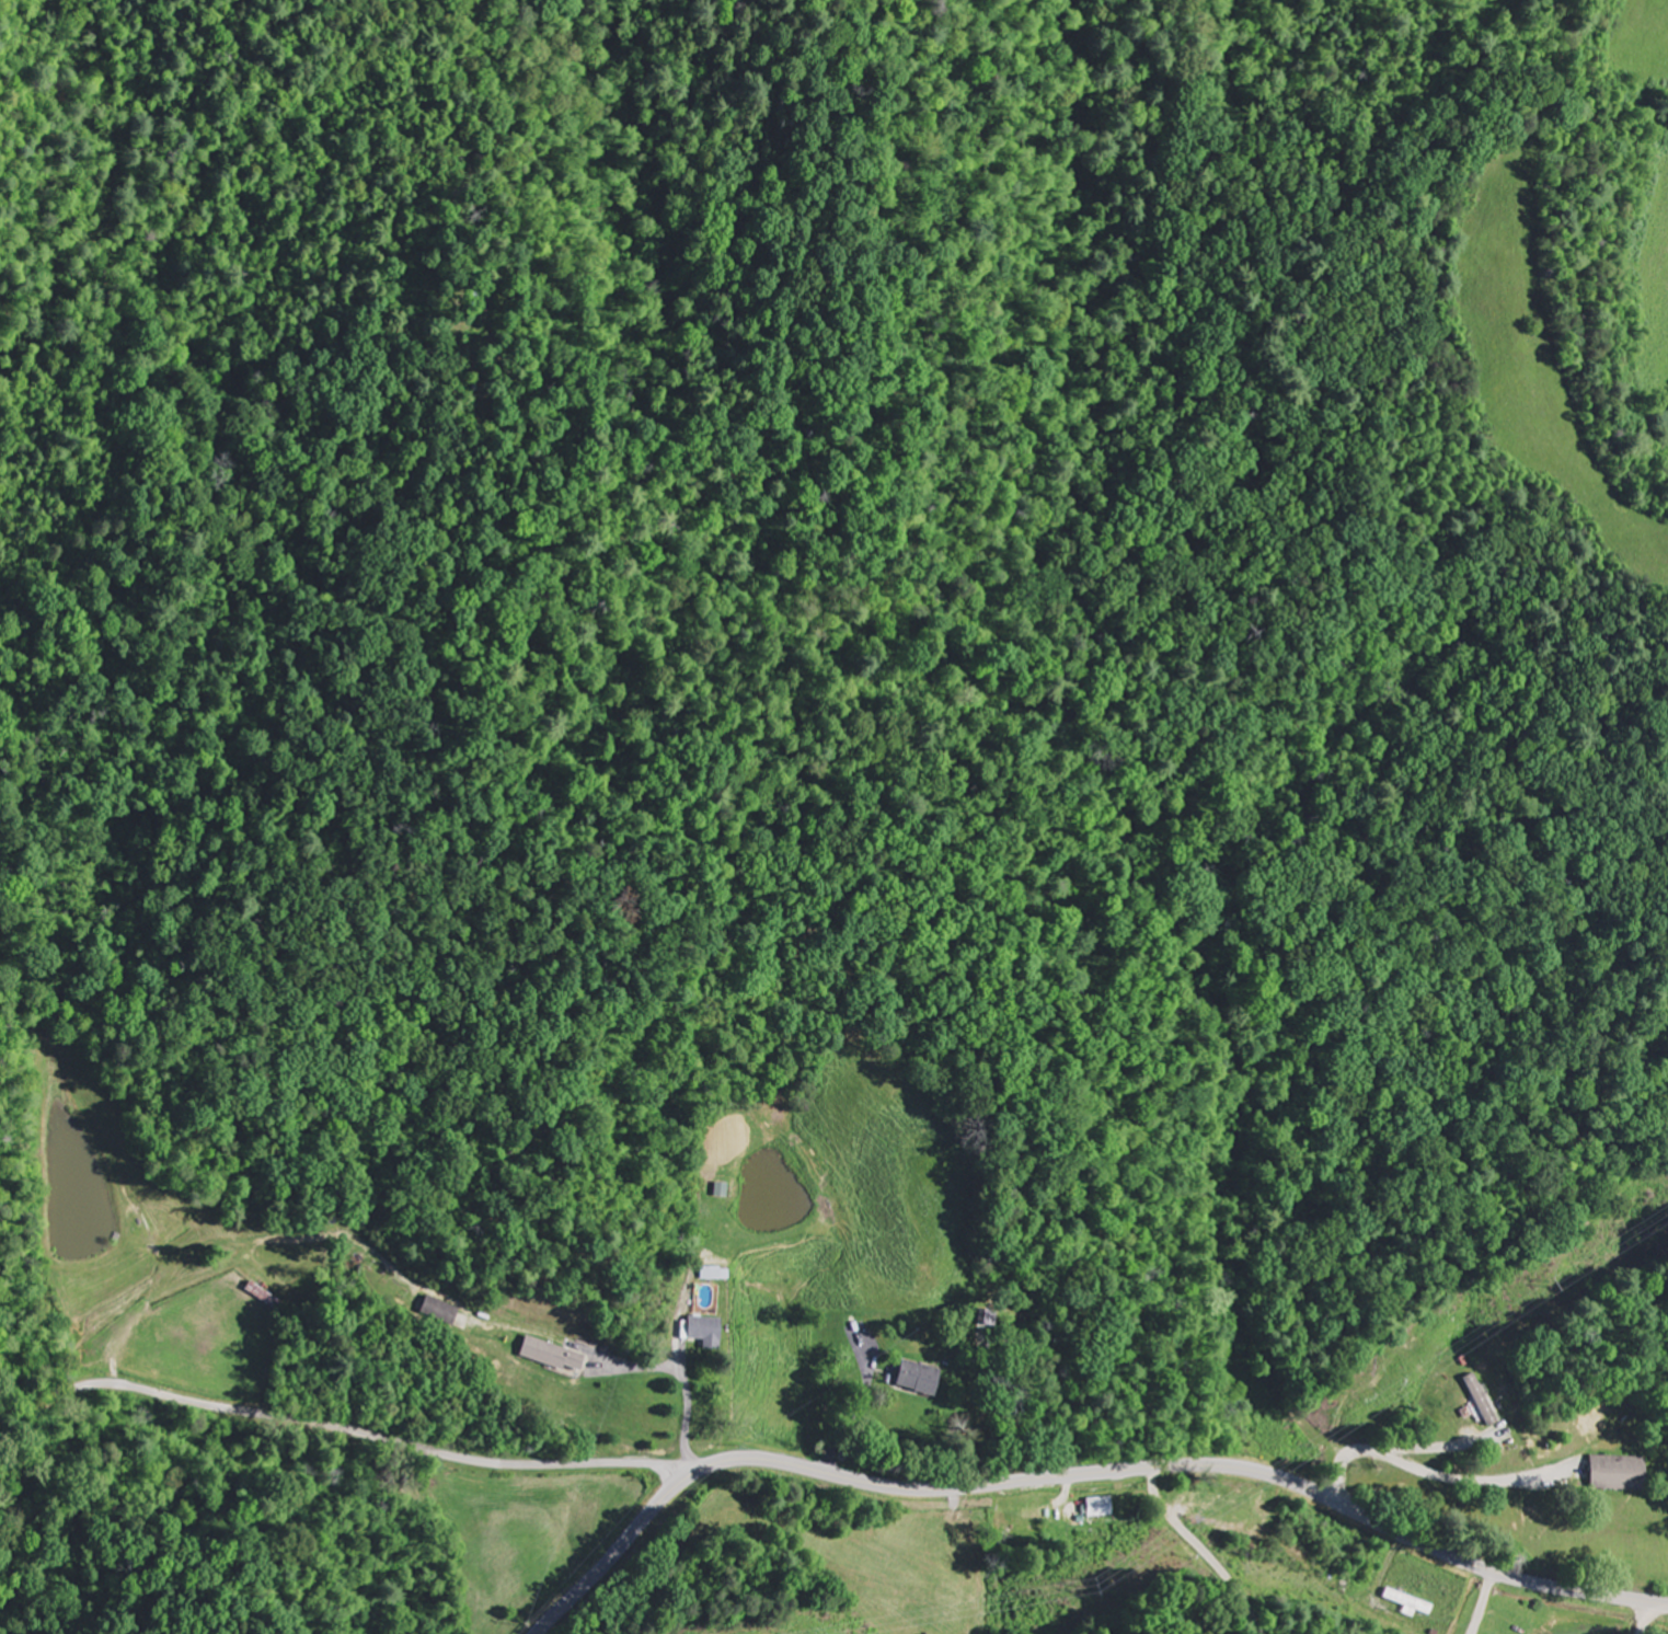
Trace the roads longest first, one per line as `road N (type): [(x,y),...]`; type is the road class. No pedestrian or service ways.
road 1 (tertiary): [(537,1633),(668,1493),(704,1470),(746,1460),(935,1493),(1230,1468),(1287,1482),(1469,1563),(1667,1605)]
road 2 (residential): [(688,1477),(652,1464),(478,1461),(112,1383),(0,1420)]

